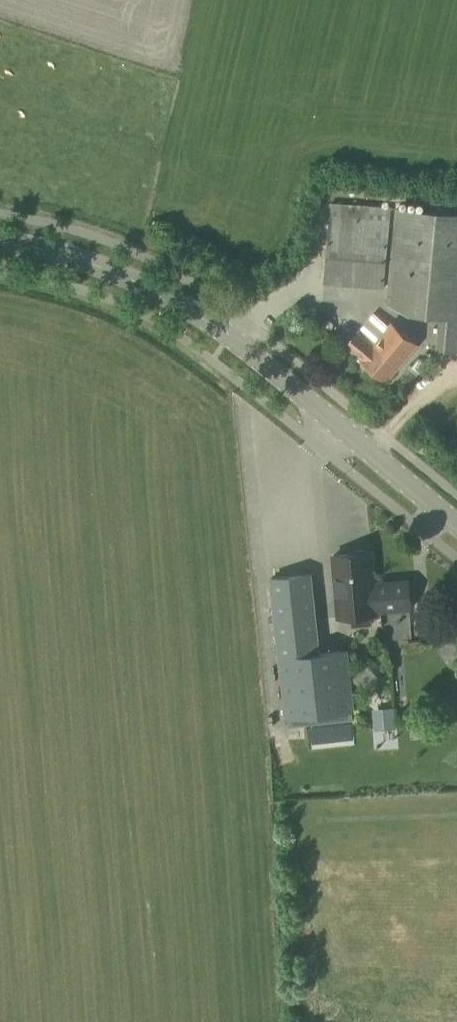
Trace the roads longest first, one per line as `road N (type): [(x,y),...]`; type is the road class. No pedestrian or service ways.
road 1 (tertiary): [(456,528),(221,336),(68,254),(0,240)]

